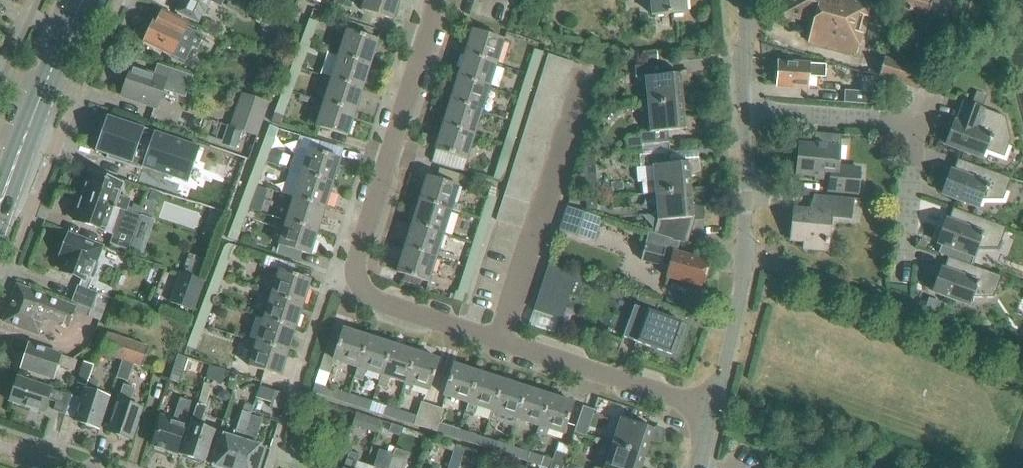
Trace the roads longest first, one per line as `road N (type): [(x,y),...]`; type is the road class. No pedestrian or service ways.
road 1 (residential): [(499,345),(370,301),(357,285),(355,264),(439,0)]
road 2 (residential): [(709,414),(740,114)]
road 3 (residential): [(499,345),(583,88)]
road 4 (residential): [(709,414),(499,345)]
road 5 (primary): [(0,230),(70,33)]
road 6 (residential): [(917,125),(740,114)]
road 7 (primary): [(70,33),(46,66),(0,178)]
road 8 (residential): [(902,279),(917,125)]

